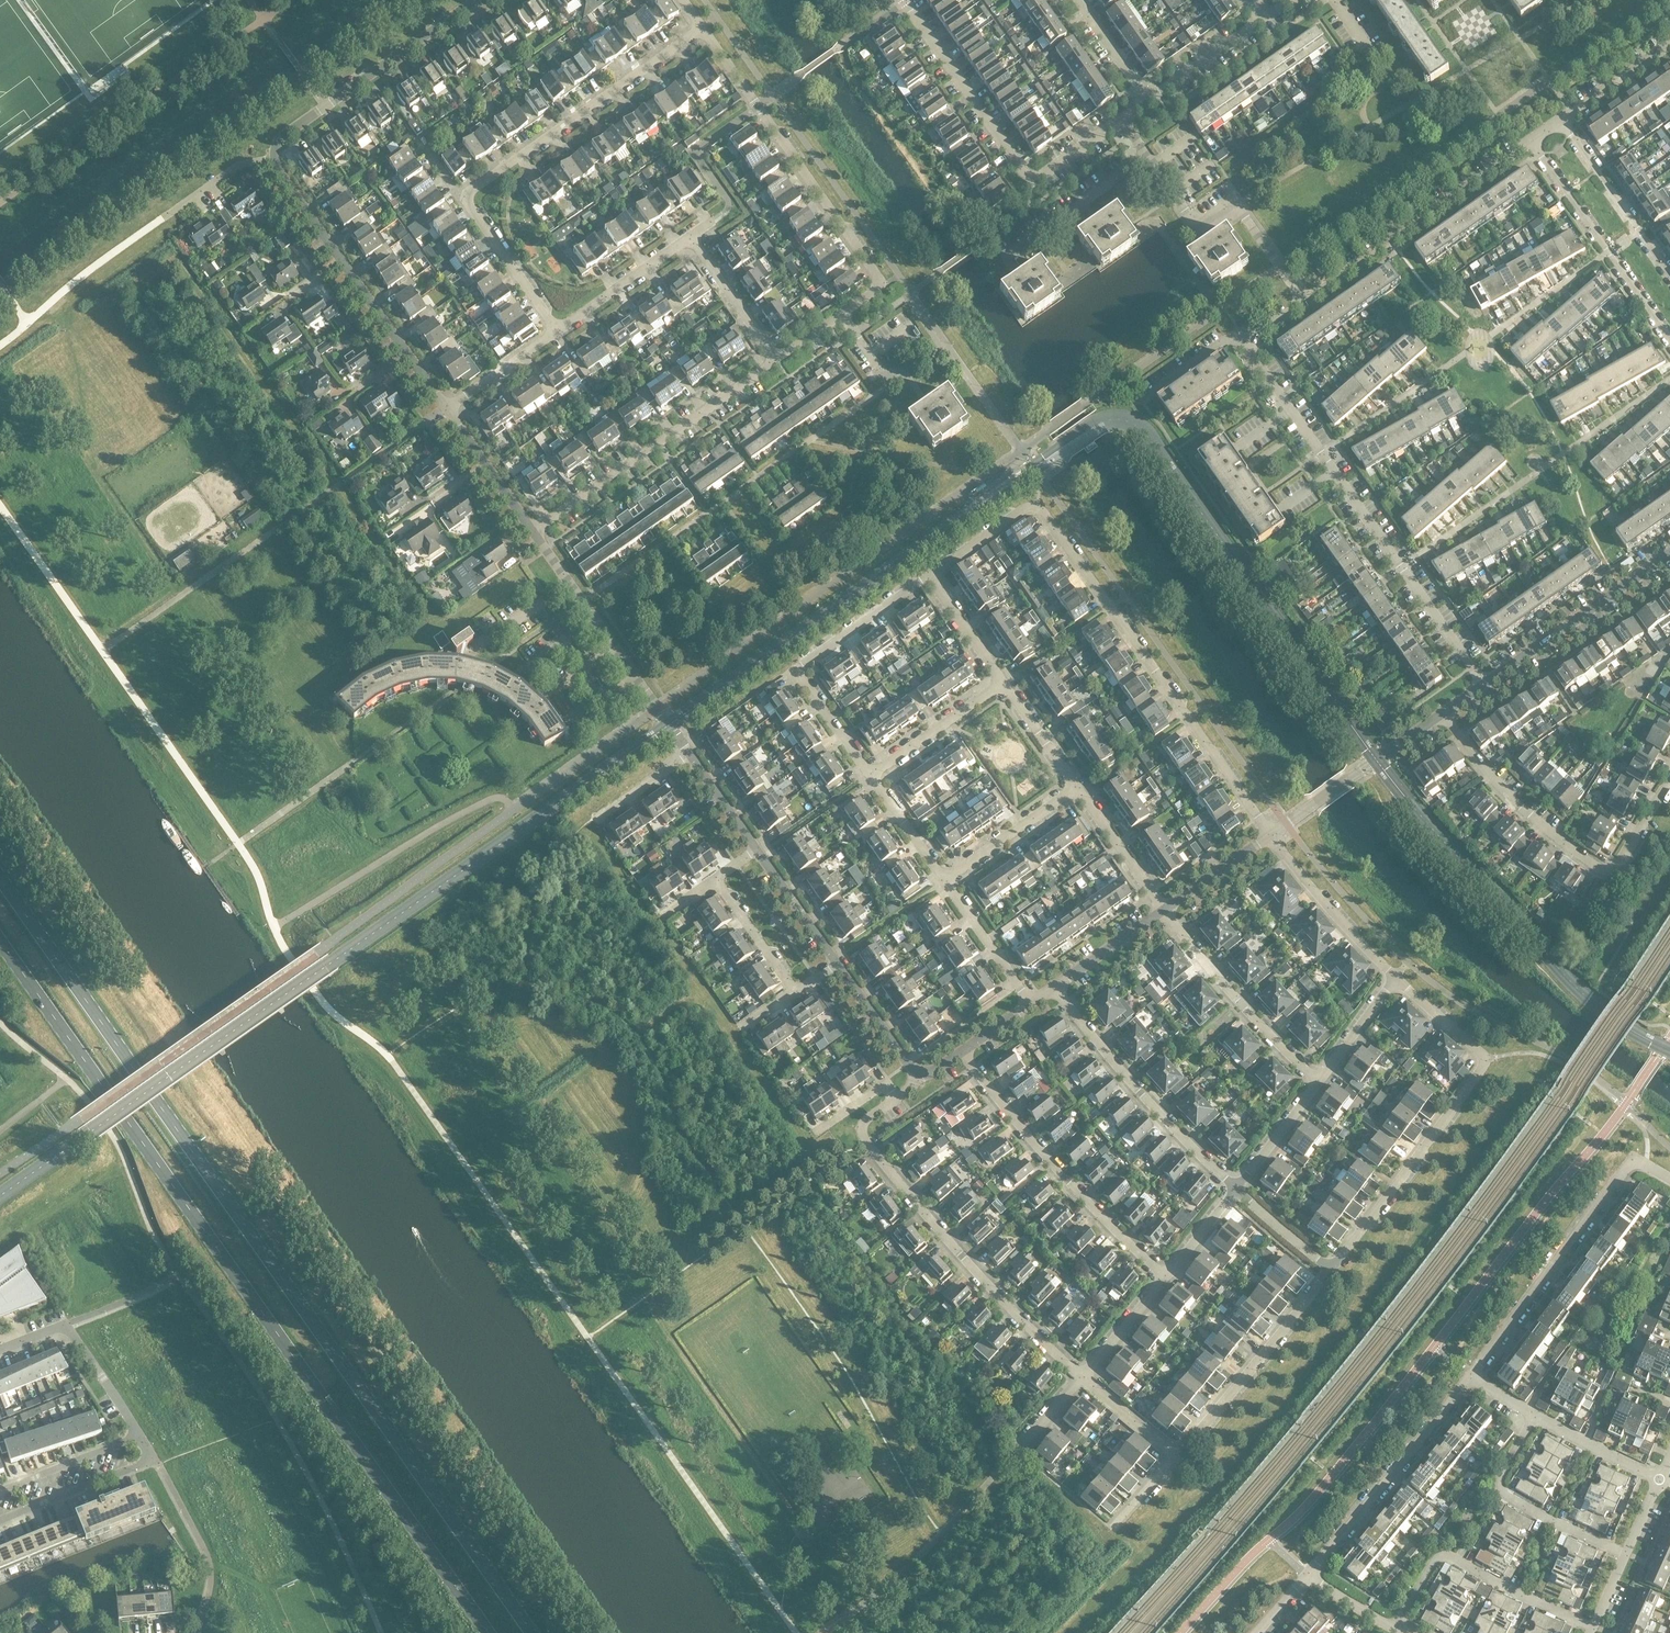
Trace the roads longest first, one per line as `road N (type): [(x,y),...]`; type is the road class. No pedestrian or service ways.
road 1 (trunk): [(534,1632),(0,877)]
road 2 (trunk): [(0,939),(487,1632)]
road 3 (residential): [(928,580),(1025,510),(1041,511),(1269,834)]
road 4 (residential): [(1484,685),(1254,348),(1257,336),(1302,302)]
road 5 (residential): [(775,364),(885,284),(702,28)]
road 6 (residential): [(1082,1375),(870,1149),(864,1124),(922,1081)]
road 7 (residential): [(1331,1269),(1478,1066),(1480,1052),(1395,975)]
road 8 (residential): [(447,412),(276,161)]
road 9 (residential): [(1156,1279),(1040,1162),(955,1059)]
road 10 (residential): [(535,535),(775,364)]
road 11 (residential): [(464,193),(702,28)]
road 12 (residential): [(869,775),(797,673),(928,580)]
road 13 (residential): [(1302,302),(1532,143)]
road 14 (residential): [(1234,1186),(1143,1093),(1054,986)]
road 15 (residential): [(689,753),(535,535)]
road 16 (residential): [(1471,1375),(1628,1168)]
road 17 (residential): [(276,161),(286,134),(473,0)]
road 18 (residential): [(1308,1572),(1471,1375)]
road 19 (residential): [(1590,1628),(1439,1554),(1394,1627)]
road 20 (residential): [(1302,302),(1241,204),(1197,229),(1145,159)]
road 21 (residential): [(1177,1456),(1331,1269)]
road 22 (residential): [(1620,868),(1608,870),(1495,779),(1447,713)]
road 23 (residential): [(1532,143),(1669,338)]
road 24 (residential): [(1623,1557),(1490,1491),(1528,1416)]
road 25 (residential): [(1318,1082),(1161,915)]
road 26 (residential): [(1484,685),(1669,554)]
road 27 (residential): [(1022,191),(902,0)]
road 28 (residential): [(1269,834),(1447,713)]
road 29 (residential): [(0,1357),(76,1326),(137,1438)]
road 30 (residential): [(1395,975),(1269,834)]
road 31 (residential): [(0,1519),(151,1461),(137,1438)]
road 32 (residential): [(1669,273),(1564,122)]
road 33 (residential): [(1018,267),(1008,252),(1145,159)]
road 34 (residential): [(557,331),(464,193)]
road 35 (residential): [(557,331),(691,237)]
road 36 (residential): [(869,775),(1001,683)]
road 37 (residential): [(949,883),(1080,795)]
road 38 (residential): [(691,237),(775,364)]
road 39 (residential): [(535,535),(447,412)]
road 40 (residential): [(137,1438),(0,1491)]
road 41 (residential): [(922,1081),(836,963)]
road 42 (residential): [(1660,1478),(1528,1416)]
road 43 (residential): [(1144,105),(1261,19)]
road 44 (residential): [(1161,915),(1080,795)]
road 45 (residential): [(1032,1001),(949,883)]
road 46 (residential): [(793,992),(714,878)]
road 47 (residential): [(1080,795),(1001,683)]
road 48 (residential): [(447,412),(557,331)]
road 49 (residential): [(1161,915),(1269,834)]
road 50 (residential): [(836,963),(760,852)]
road 51 (residential): [(949,883),(869,775)]
road 52 (residential): [(1234,1186),(1318,1082)]
road 53 (residential): [(1318,1082),(1395,975)]
road 54 (residential): [(1564,122),(1669,43)]
road 55 (residential): [(1144,105),(1069,0)]
road 56 (residential): [(1054,986),(1161,915)]
road 57 (residential): [(1331,1269),(1234,1186)]
road 58 (residential): [(1001,683),(928,580)]
road 59 (residential): [(1177,1456),(1082,1375)]
road 60 (residential): [(760,852),(689,753)]
road 61 (residential): [(1156,1279),(1234,1186)]
road 62 (residential): [(1082,1375),(1156,1279)]
road 63 (residential): [(1022,191),(1119,122)]

